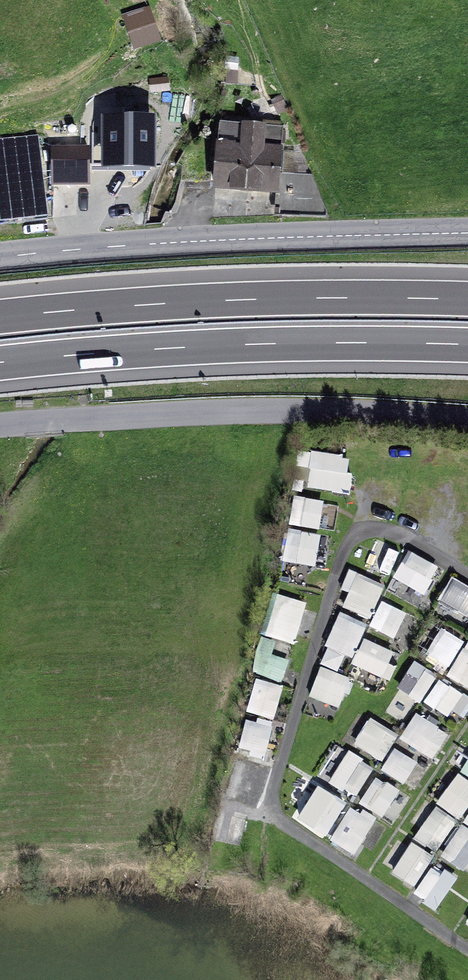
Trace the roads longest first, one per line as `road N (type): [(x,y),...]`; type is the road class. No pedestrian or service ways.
road 1 (motorway): [(467,301),(308,297),(0,319)]
road 2 (tertiary): [(467,233),(0,257)]
road 3 (motorway): [(0,362),(305,343),(467,345)]
road 4 (unclassified): [(467,419),(169,414),(0,427)]

